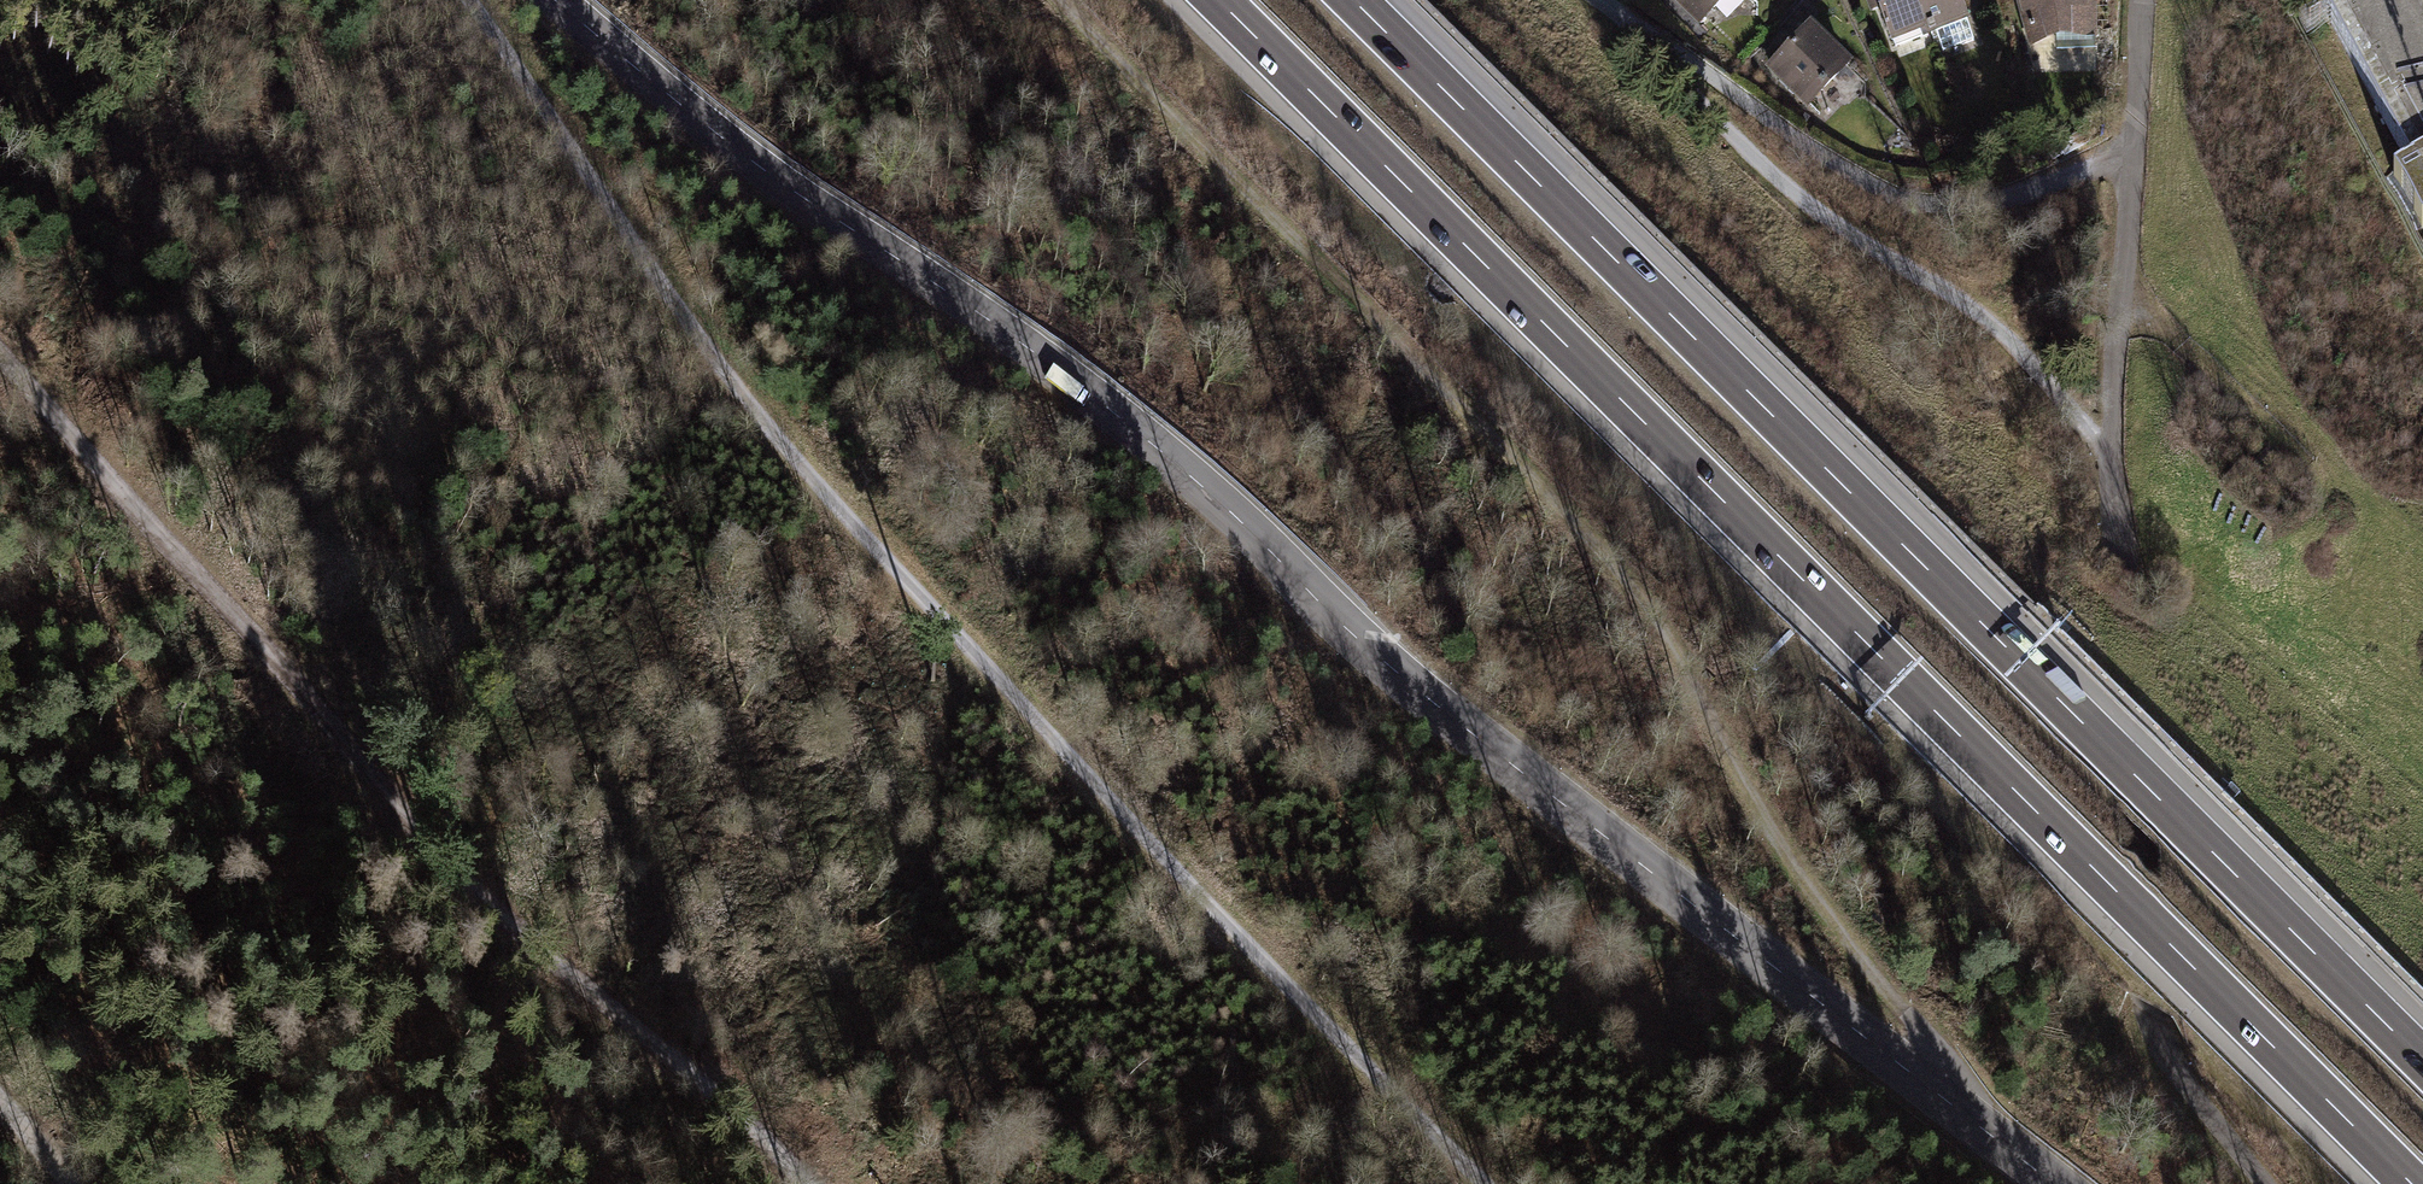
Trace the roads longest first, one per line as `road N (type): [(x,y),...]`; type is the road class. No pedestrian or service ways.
road 1 (tertiary): [(2050,1183),(1390,668),(1200,486),(1060,374),(696,119),(552,0)]
road 2 (motorway): [(1219,0),(2412,1183)]
road 3 (track): [(1482,1183),(751,413),(470,0)]
road 4 (motorway): [(2422,1060),(1354,0)]
road 5 (track): [(0,355),(805,1183)]
road 6 (track): [(2134,150),(2110,446),(2153,1008),(2179,1075),(2266,1183)]
road 7 (track): [(2110,446),(1980,314),(1828,222),(1599,0)]
road 8 (track): [(2134,150),(2030,191),(1966,202),(1906,201),(1814,150),(1601,2)]
road 9 (unclassified): [(2142,0),(2134,150)]

